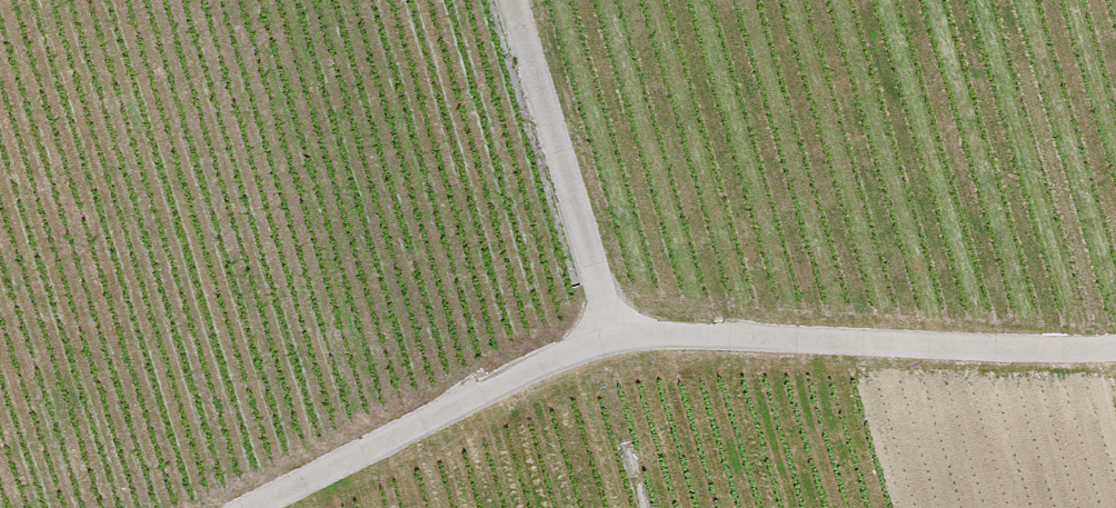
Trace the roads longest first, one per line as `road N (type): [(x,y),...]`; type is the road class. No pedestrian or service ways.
road 1 (track): [(1115,345),(612,333),(245,507)]
road 2 (track): [(512,0),(612,333)]

